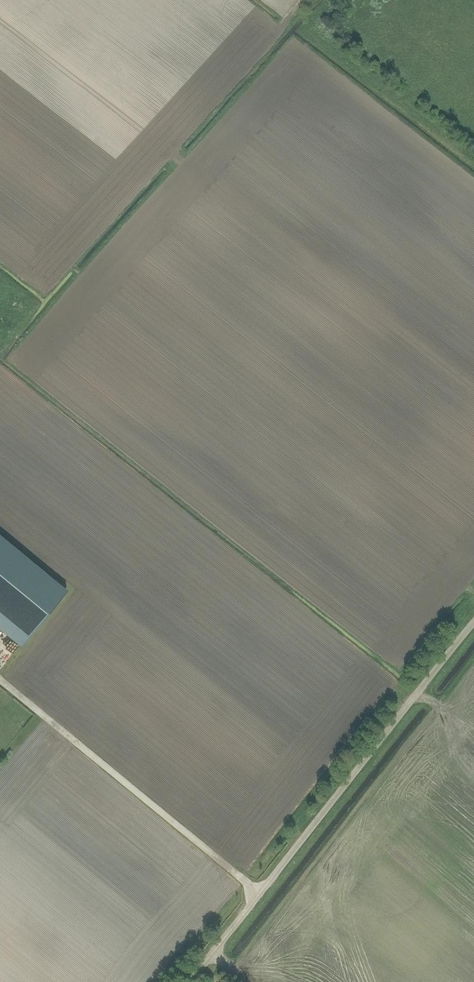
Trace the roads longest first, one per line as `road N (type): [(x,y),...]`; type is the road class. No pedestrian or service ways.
road 1 (unclassified): [(190,981),(473,626)]

